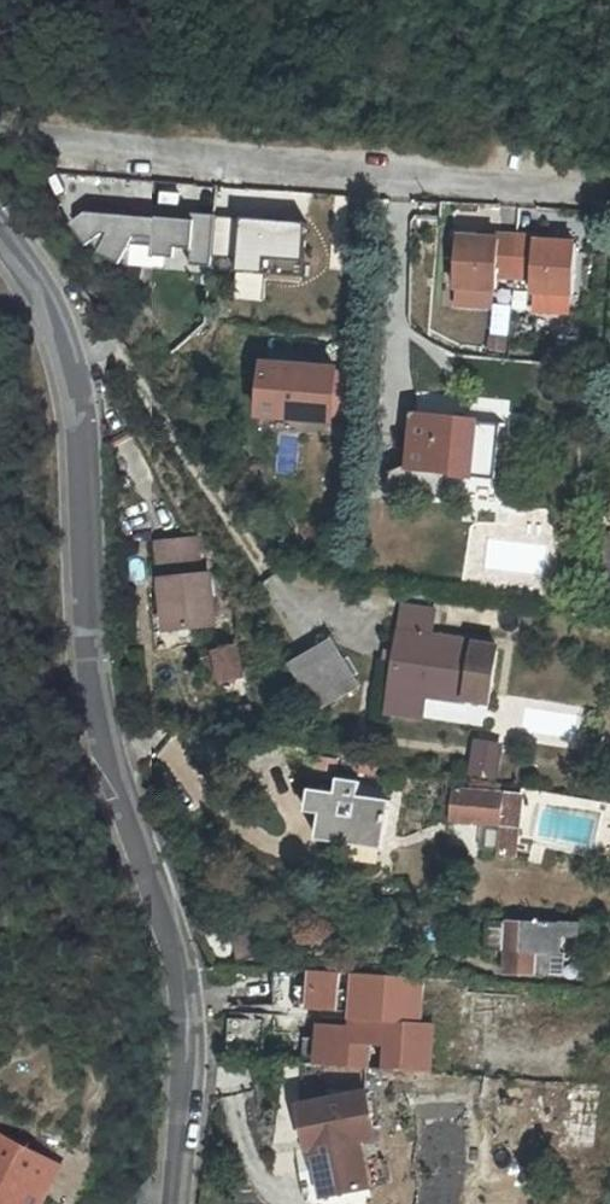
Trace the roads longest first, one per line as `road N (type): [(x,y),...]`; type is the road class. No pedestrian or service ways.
road 1 (residential): [(0,231),(58,328),(71,376),(93,709),(181,984),(182,1079),(167,1203)]
road 2 (residential): [(0,139),(542,185)]

